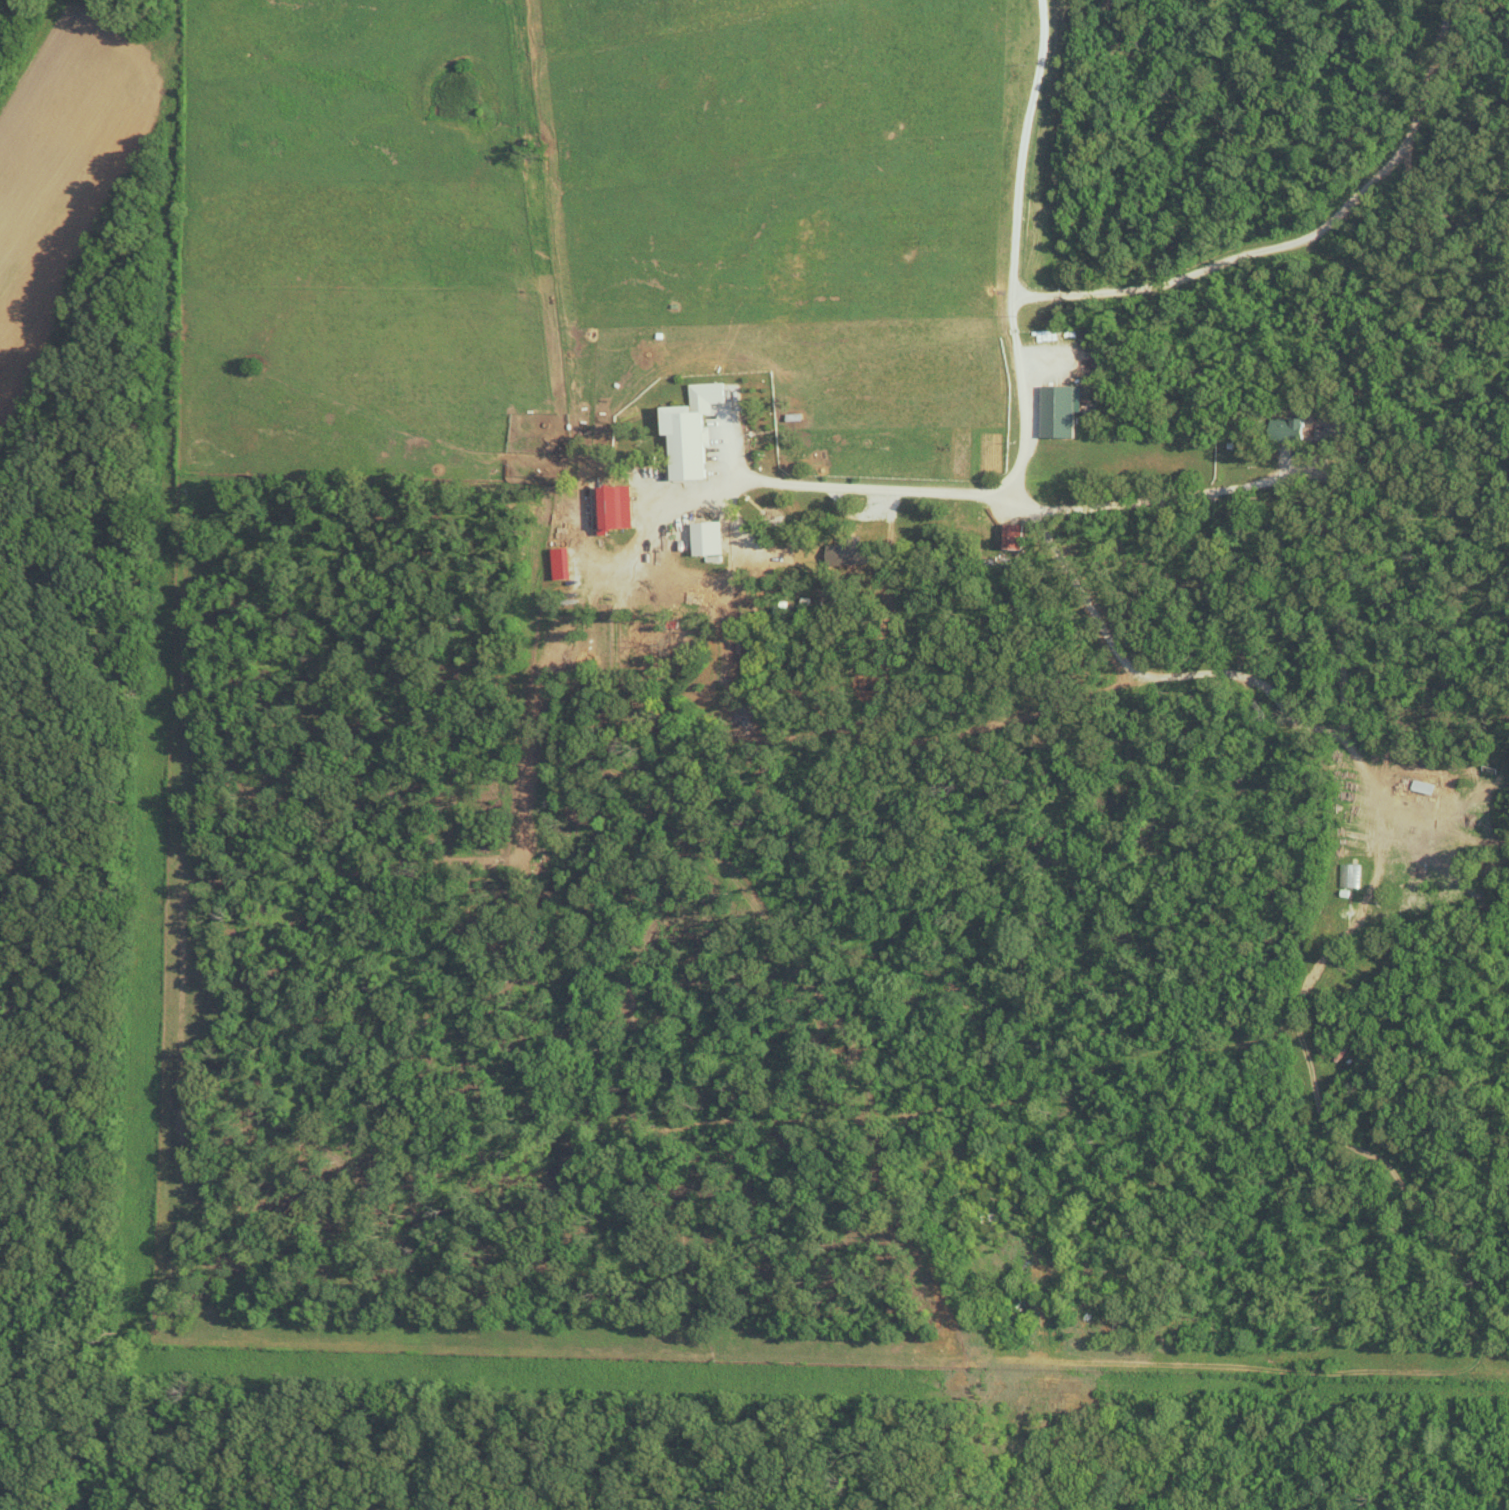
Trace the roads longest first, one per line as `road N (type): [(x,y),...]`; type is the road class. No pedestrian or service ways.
road 1 (residential): [(190,0),(157,1347),(1508,1384)]
road 2 (residential): [(1039,0),(1039,58),(1017,178),(1012,313),(1025,418),(1017,494),(1028,504),(1141,501),(1314,470)]

